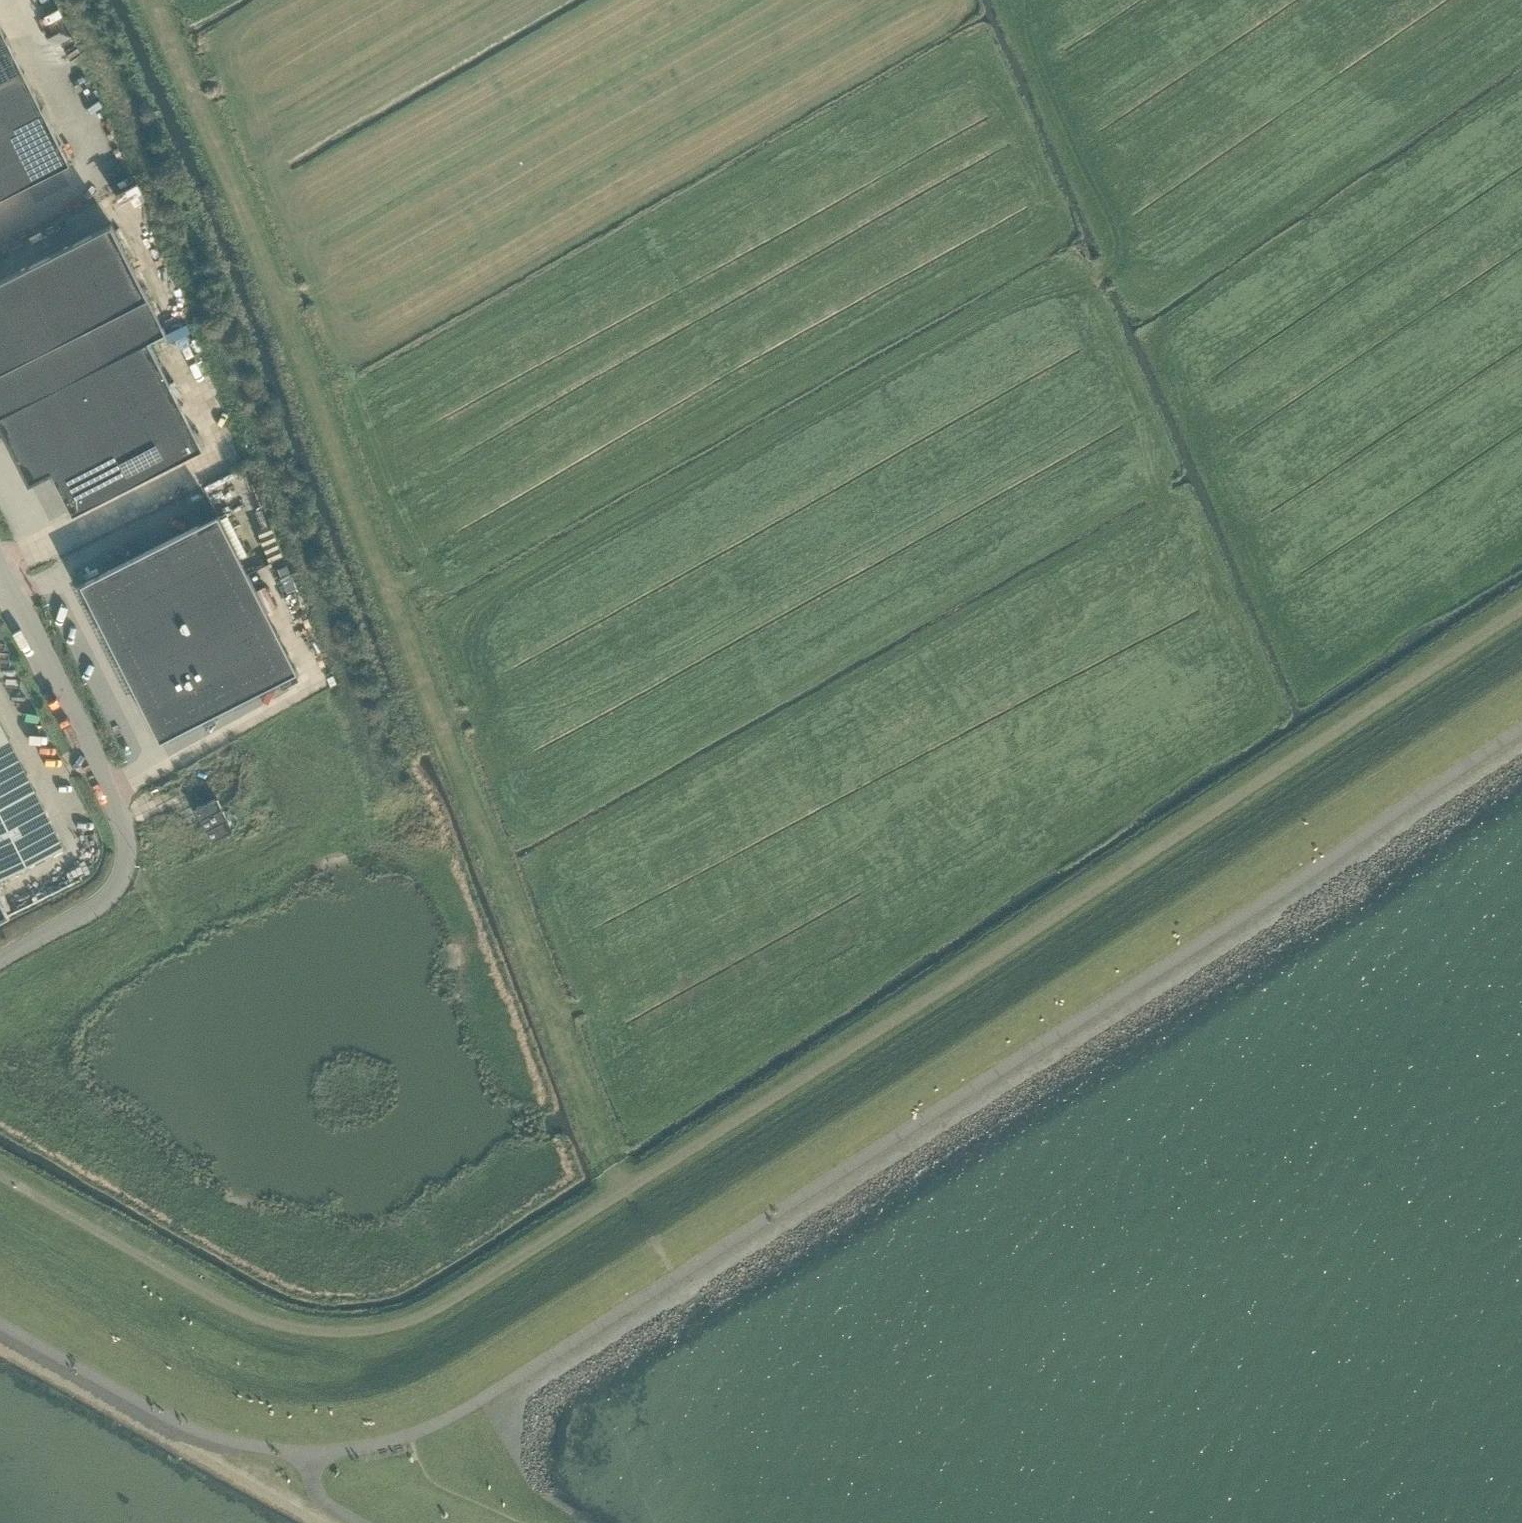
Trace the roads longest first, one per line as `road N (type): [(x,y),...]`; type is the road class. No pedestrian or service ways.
road 1 (track): [(148,0),(258,241),(626,1190)]
road 2 (unclassified): [(0,573),(83,736),(126,846),(123,872),(100,904),(0,960)]

